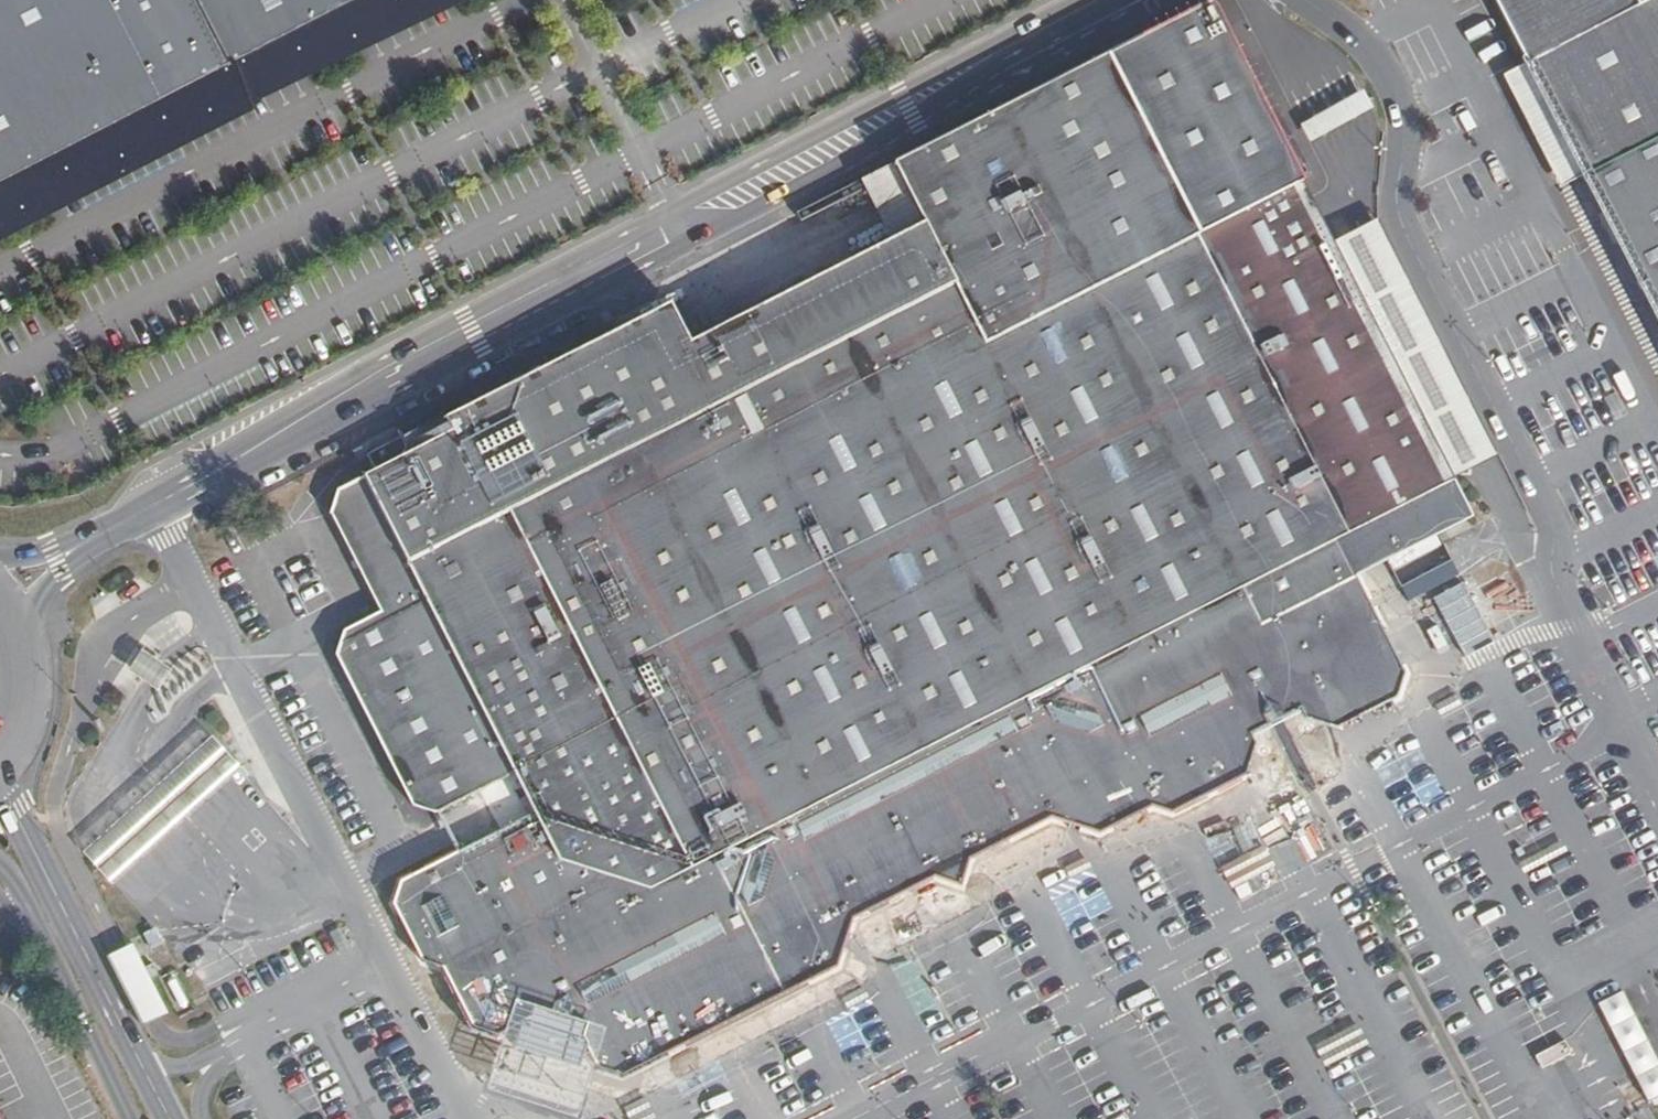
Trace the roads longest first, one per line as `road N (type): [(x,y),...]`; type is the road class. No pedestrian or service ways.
road 1 (unclassified): [(1105,0),(81,546)]
road 2 (tertiary): [(0,761),(25,696),(18,637)]

